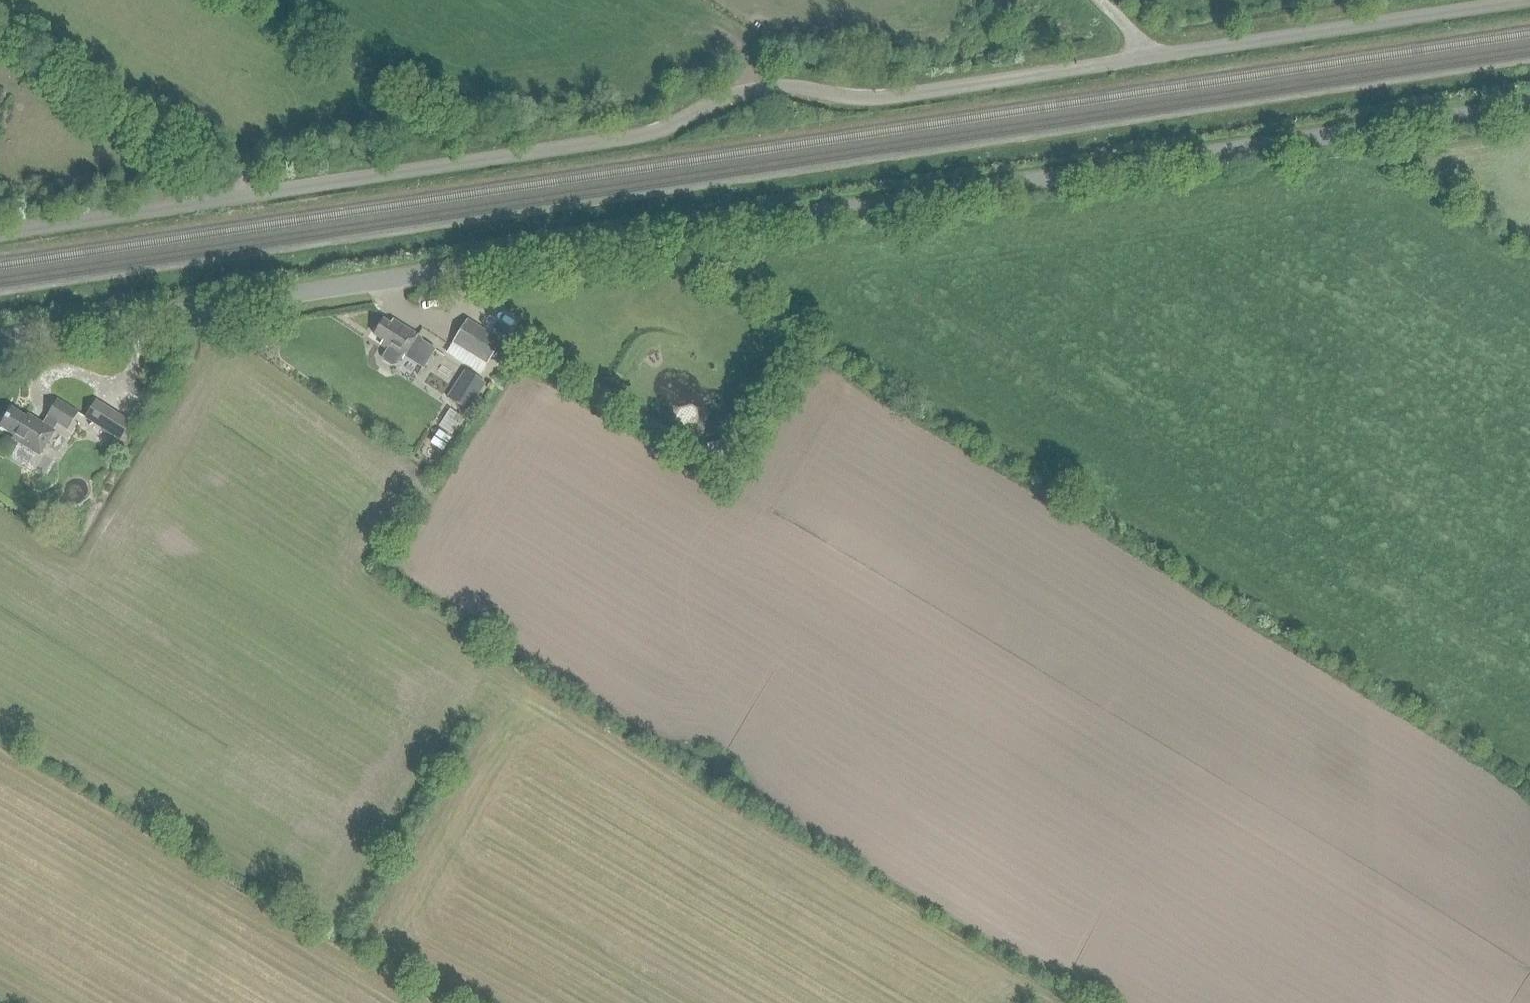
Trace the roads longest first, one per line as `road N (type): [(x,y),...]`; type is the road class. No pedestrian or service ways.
road 1 (unclassified): [(0,236),(648,133),(750,90),(900,96),(1526,0)]
road 2 (unclassified): [(0,340),(1529,105)]

